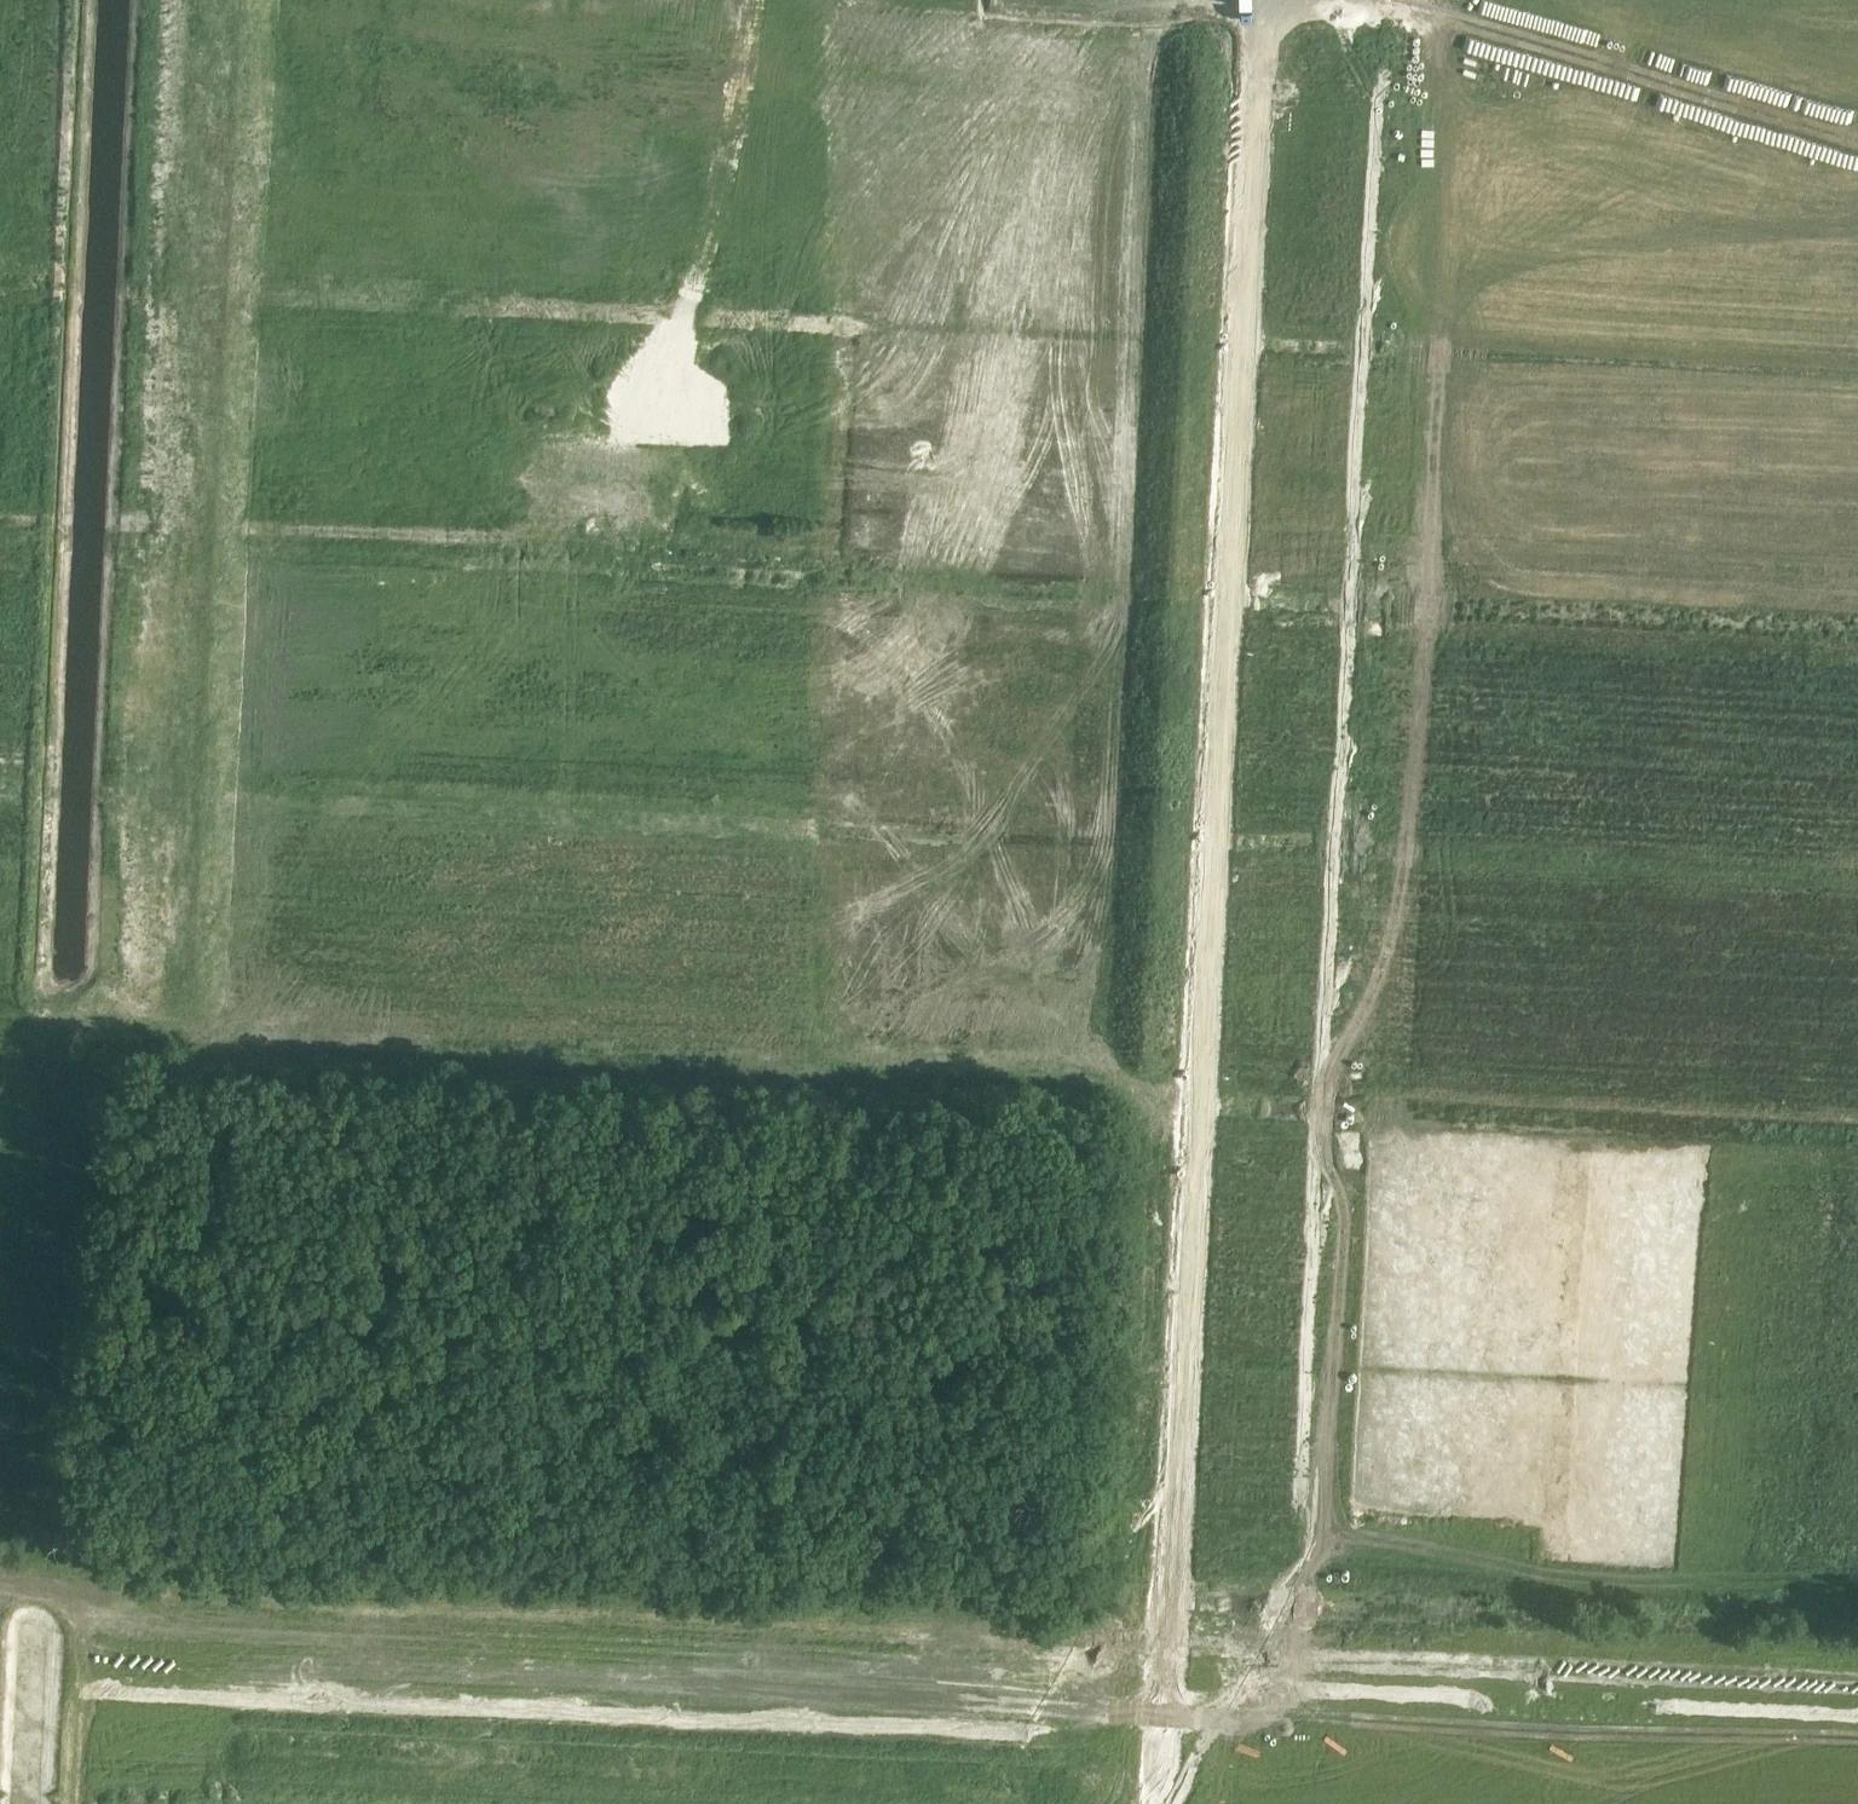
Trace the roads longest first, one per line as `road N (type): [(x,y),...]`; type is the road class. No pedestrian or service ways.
road 1 (unclassified): [(1157,1803),(1259,0)]

